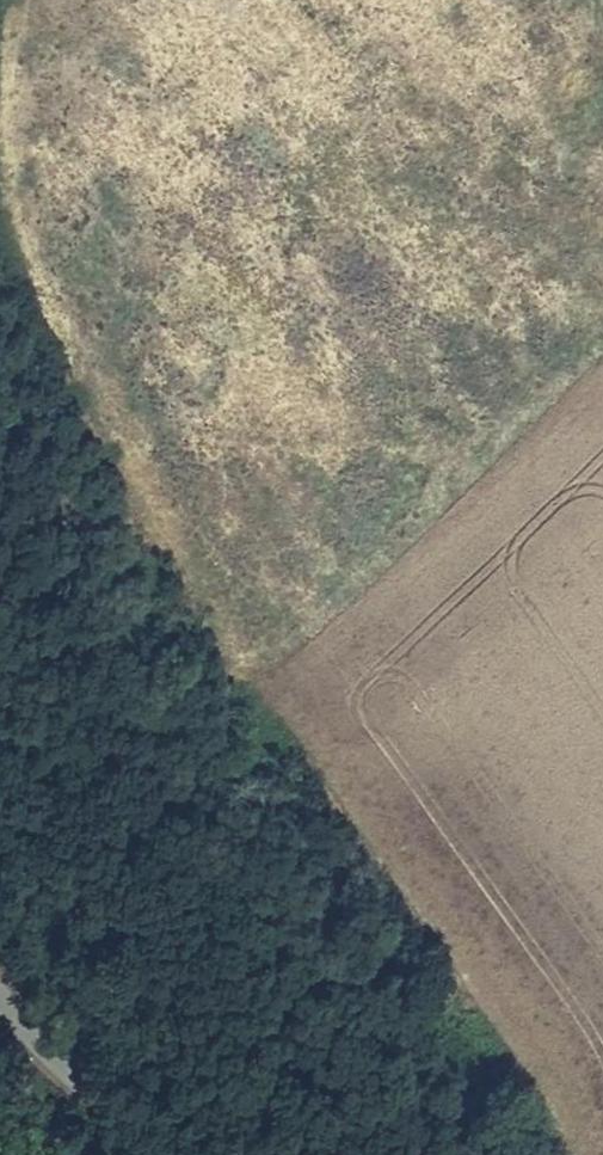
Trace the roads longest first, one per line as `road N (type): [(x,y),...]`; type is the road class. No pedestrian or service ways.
road 1 (unclassified): [(0,1000),(159,1154)]

